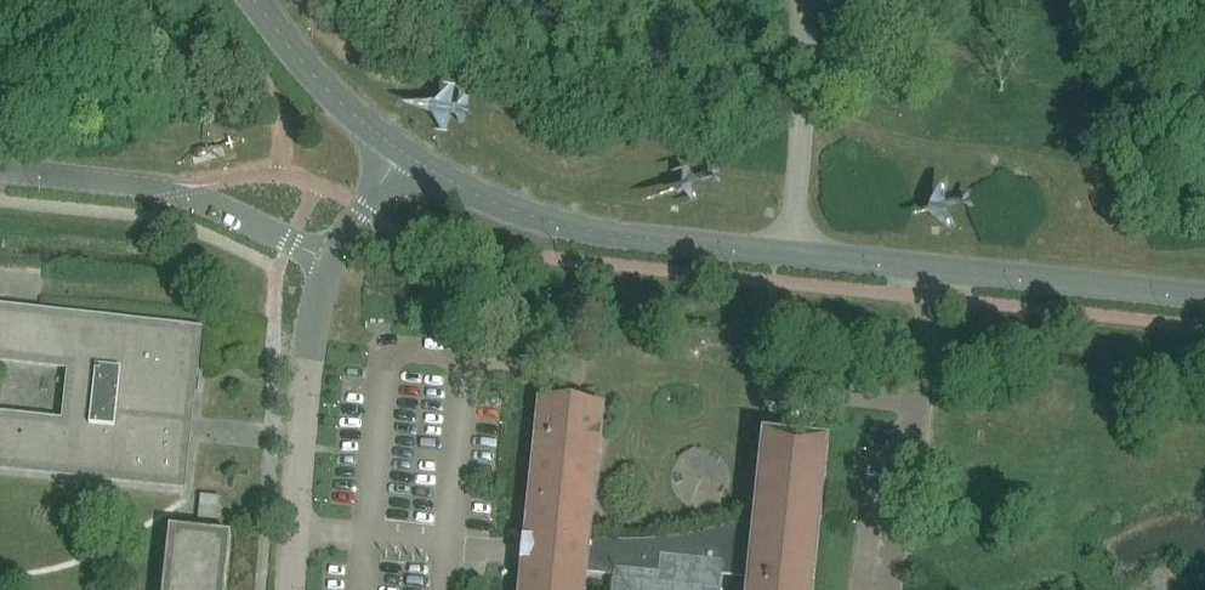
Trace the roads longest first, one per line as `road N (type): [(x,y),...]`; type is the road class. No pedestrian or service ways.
road 1 (unclassified): [(401,155),(507,206),(632,238),(1204,297)]
road 2 (unclassified): [(0,172),(175,192),(330,261)]
road 3 (unclassified): [(330,261),(311,339),(291,589)]
road 4 (unclassified): [(258,0),(332,98),(401,155)]
road 5 (unclassified): [(401,155),(330,261)]

